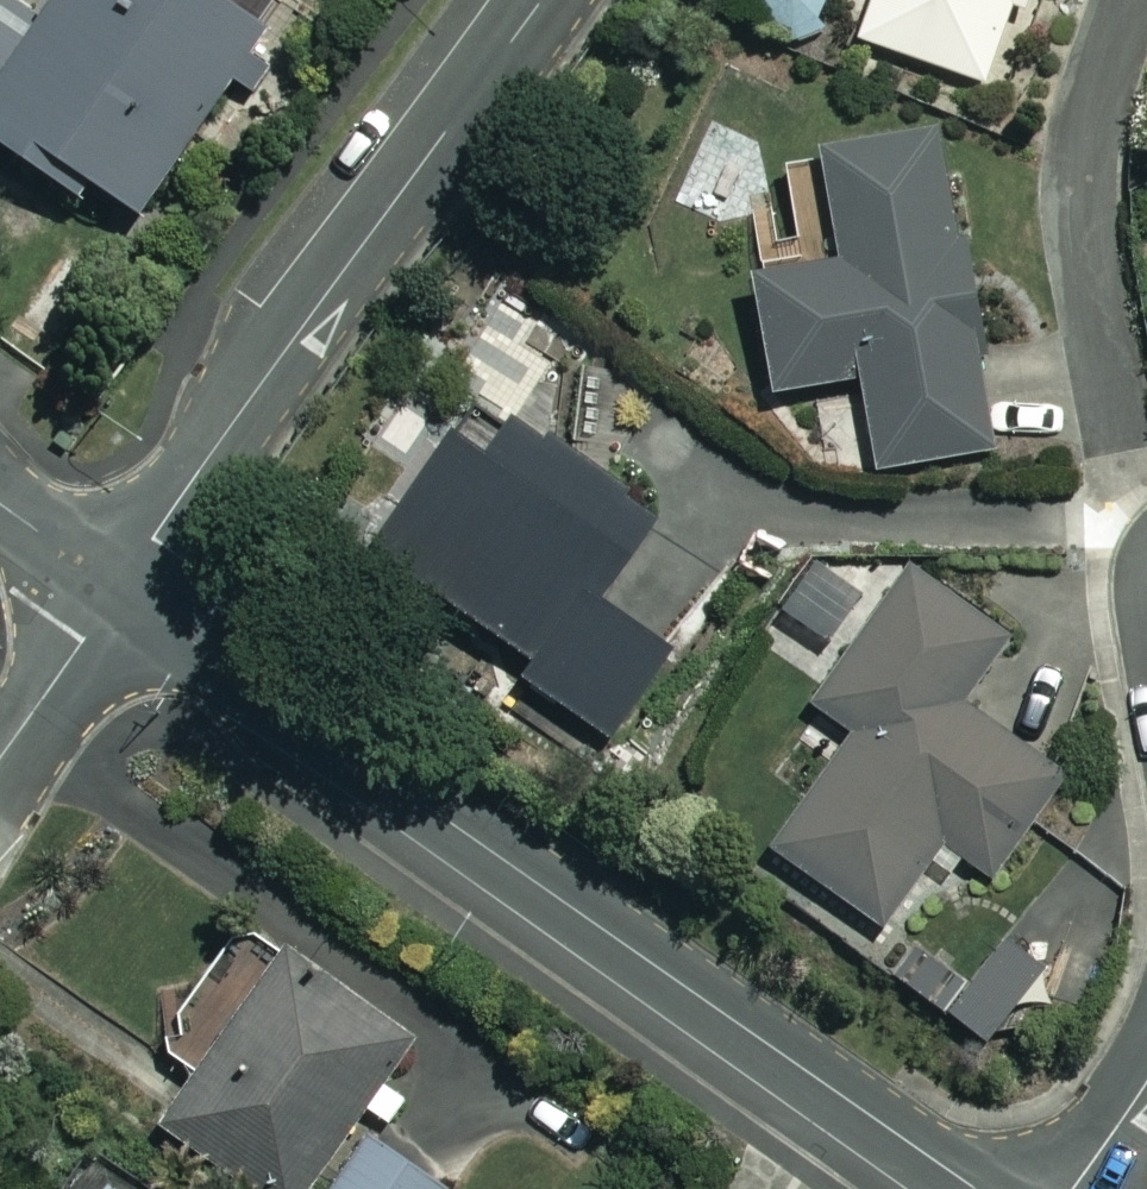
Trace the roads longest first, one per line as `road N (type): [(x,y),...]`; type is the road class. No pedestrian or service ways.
road 1 (residential): [(120,588),(975,1188)]
road 2 (residential): [(120,588),(534,0)]
road 3 (residential): [(0,756),(120,588)]
road 4 (residential): [(0,504),(120,588)]
road 5 (residential): [(1146,1082),(1074,1188)]

